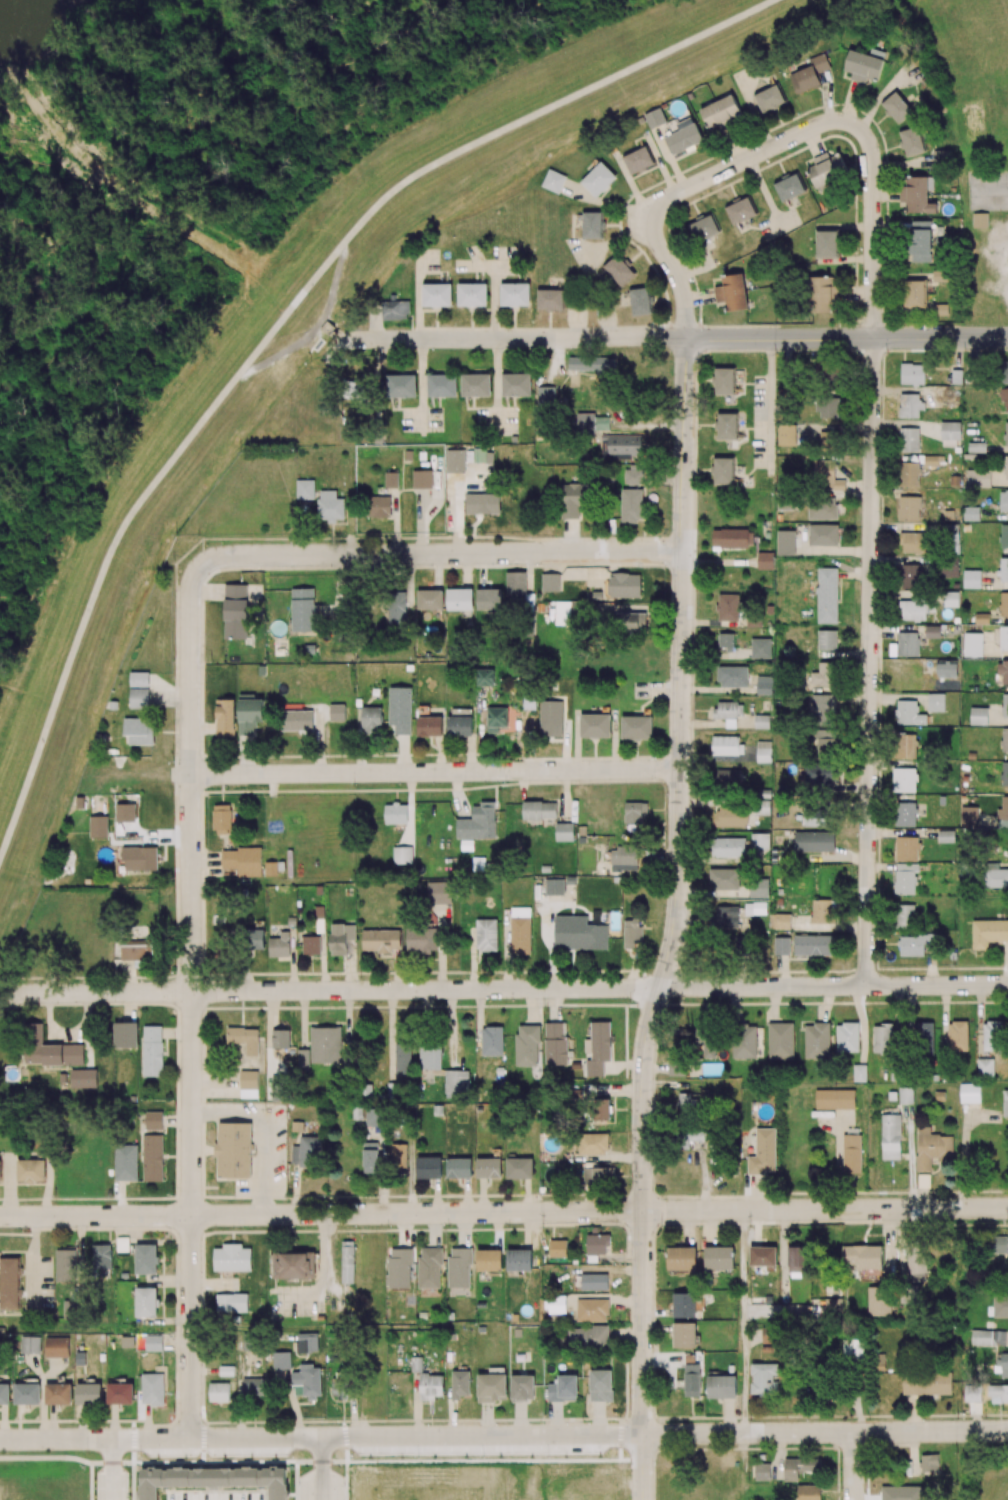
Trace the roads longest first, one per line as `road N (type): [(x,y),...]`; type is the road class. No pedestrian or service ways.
road 1 (tertiary): [(644,1434),(644,1071),(678,906),(686,337)]
road 2 (residential): [(1007,1209),(0,1216)]
road 3 (residential): [(1007,985),(34,986)]
road 4 (residential): [(191,1438),(192,603),(196,575),(208,561)]
road 5 (residential): [(867,986),(873,337)]
road 6 (residential): [(873,337),(872,155),(859,127),(840,120),(686,188),(649,213),(651,233),(682,288),(686,337)]
road 7 (residential): [(681,768),(108,772)]
road 8 (residential): [(683,550),(208,561)]
road 9 (residential): [(1007,1429),(644,1434)]
road 10 (residential): [(686,337),(334,340)]
road 11 (tertiary): [(644,1434),(319,1436)]
road 12 (tertiary): [(1007,336),(686,337)]
road 13 (residential): [(319,1436),(0,1438)]

